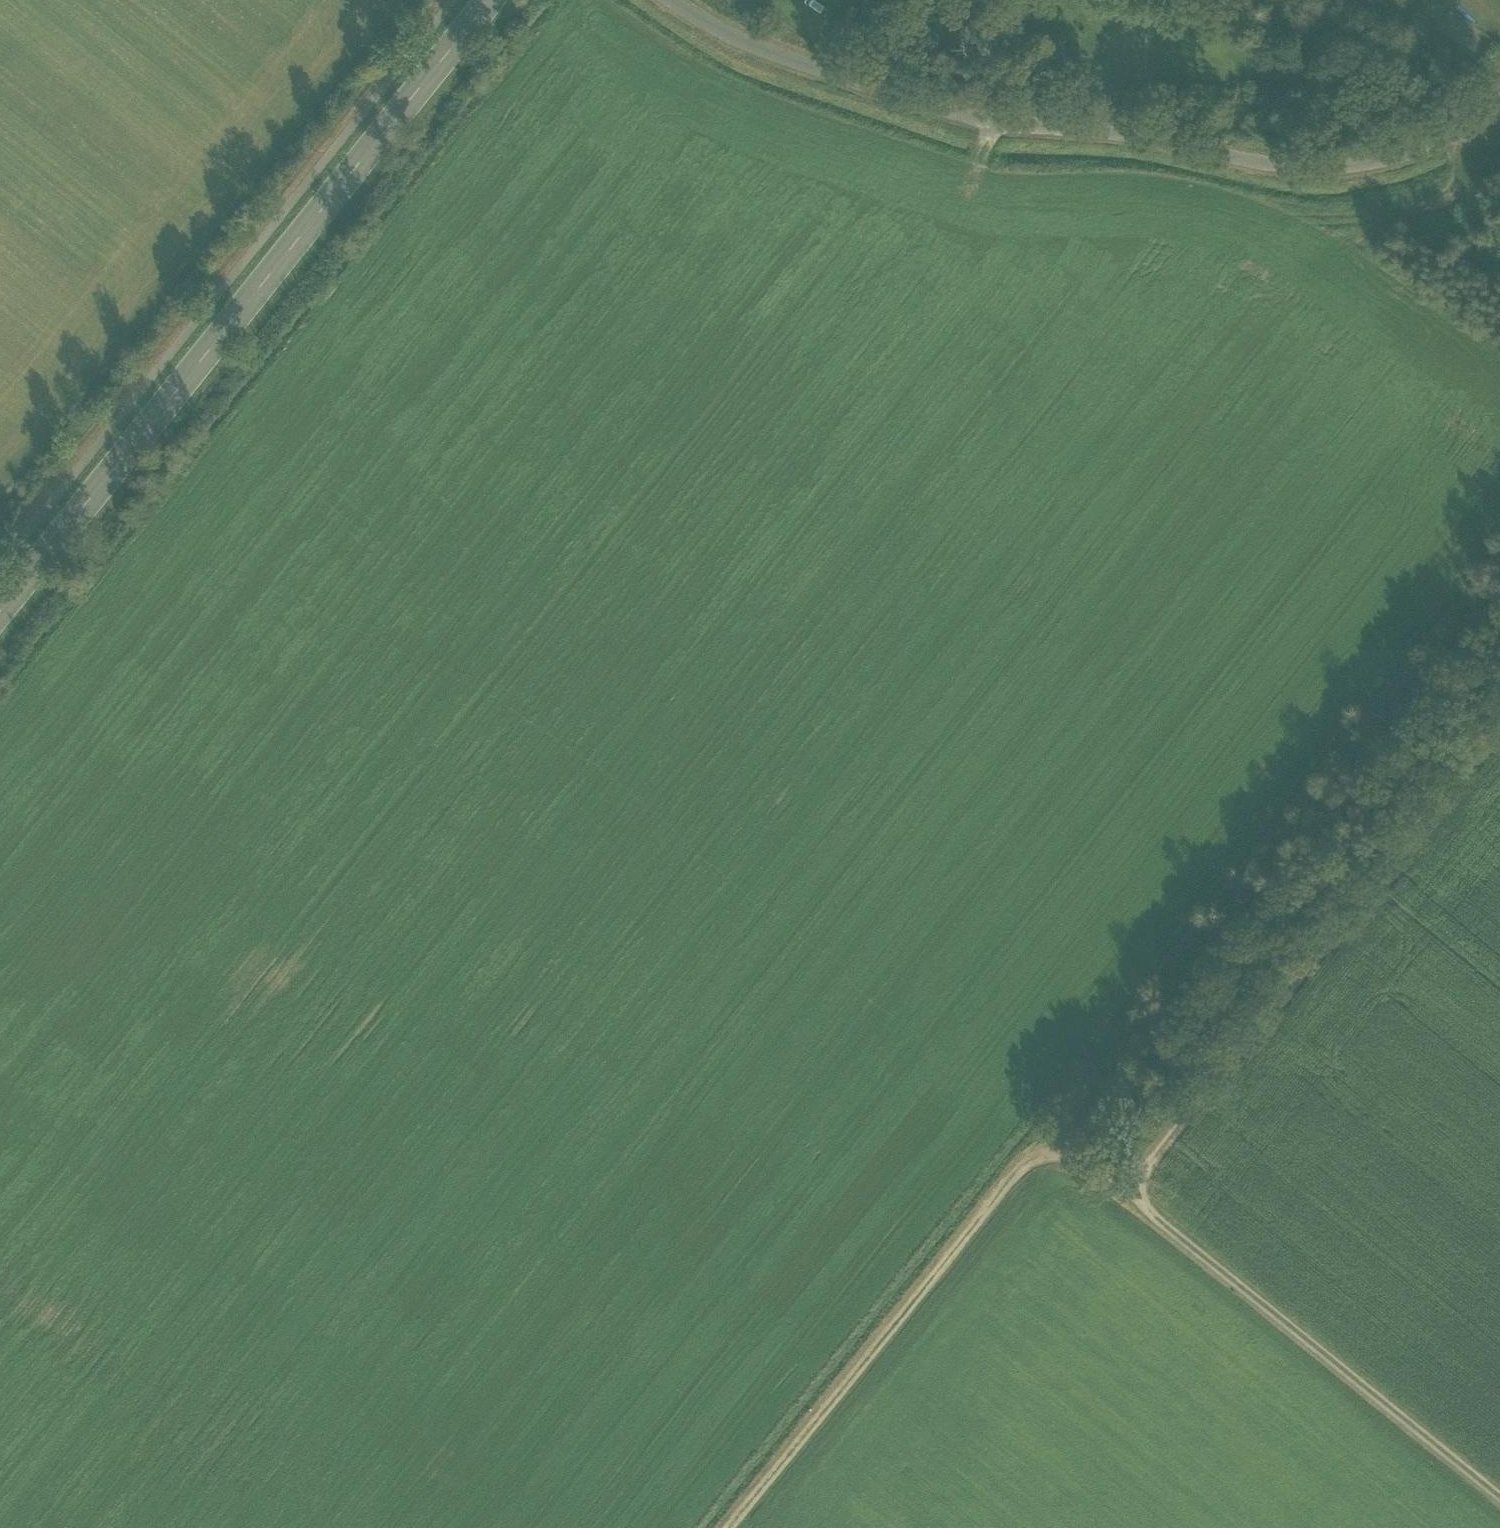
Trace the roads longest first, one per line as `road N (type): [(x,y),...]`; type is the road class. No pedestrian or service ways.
road 1 (track): [(729,1527),(1041,1144),(1067,1143),(1499,1499)]
road 2 (residential): [(674,0),(739,45),(991,125),(1151,138),(1304,172),(1403,159),(1499,113)]
road 3 (primary): [(0,611),(490,0)]
road 4 (track): [(1499,730),(1124,1195)]

